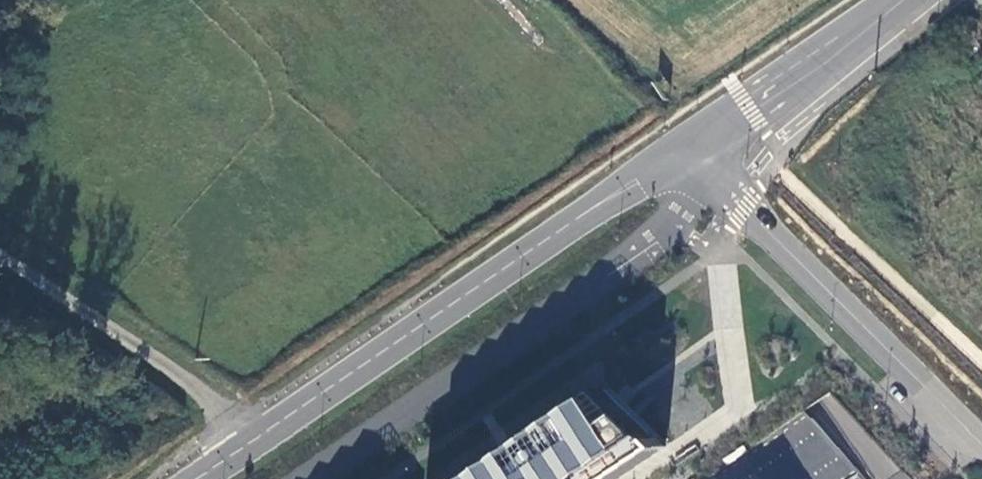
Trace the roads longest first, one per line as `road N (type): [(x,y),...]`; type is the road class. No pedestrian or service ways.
road 1 (secondary): [(690,140),(192,478)]
road 2 (unclassified): [(981,443),(690,140)]
road 3 (secondary): [(889,0),(690,140)]

